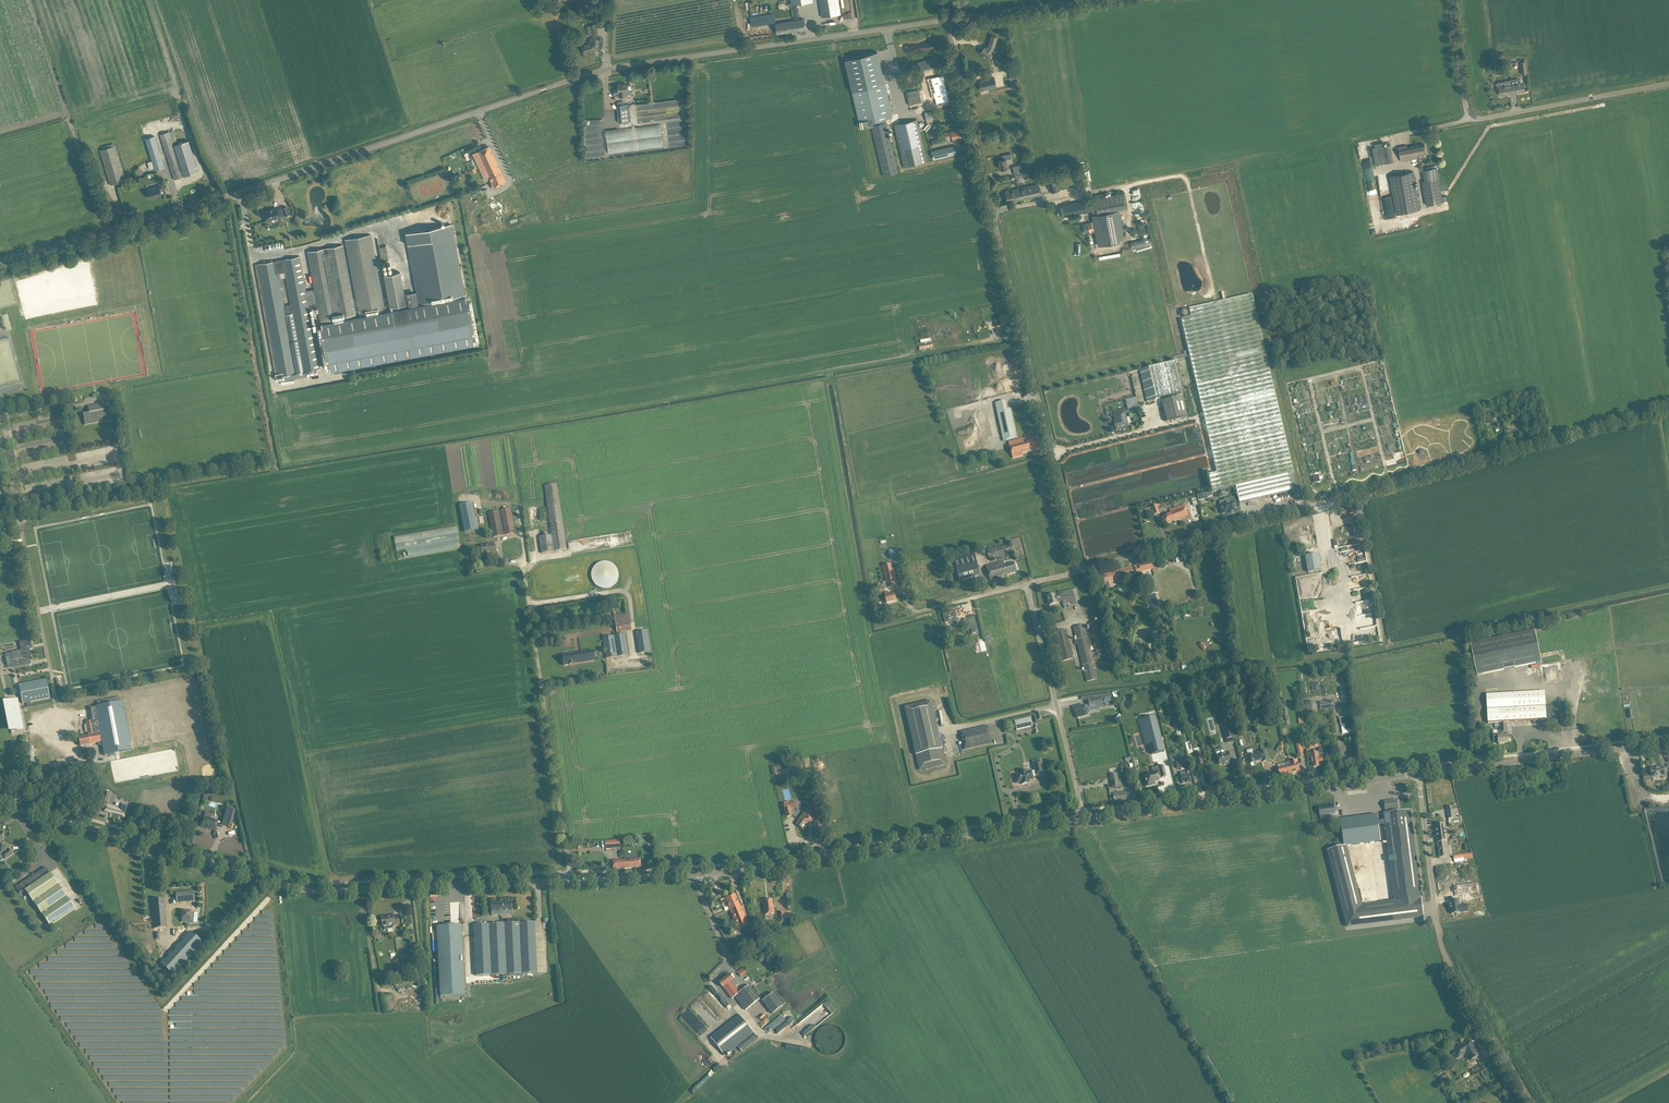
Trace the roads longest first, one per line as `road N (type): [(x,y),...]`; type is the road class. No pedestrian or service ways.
road 1 (unclassified): [(0,261),(239,194),(612,69),(947,19)]
road 2 (unclassified): [(1080,572),(1668,410)]
road 3 (unclassified): [(1080,572),(947,19)]
road 4 (tertiary): [(570,881),(748,871),(1082,818)]
road 5 (tertiary): [(81,825),(294,887),(570,881)]
road 6 (unclassified): [(1531,1102),(1443,949),(1419,774)]
road 7 (tertiary): [(1082,818),(1419,774)]
road 8 (unclassified): [(570,881),(523,564)]
road 9 (unclassified): [(1668,81),(1473,111),(1464,95),(1452,0)]
road 10 (tertiary): [(1419,774),(1668,741)]
road 11 (unclassified): [(1082,818),(1027,586)]
road 12 (unclassified): [(1080,0),(947,19)]

